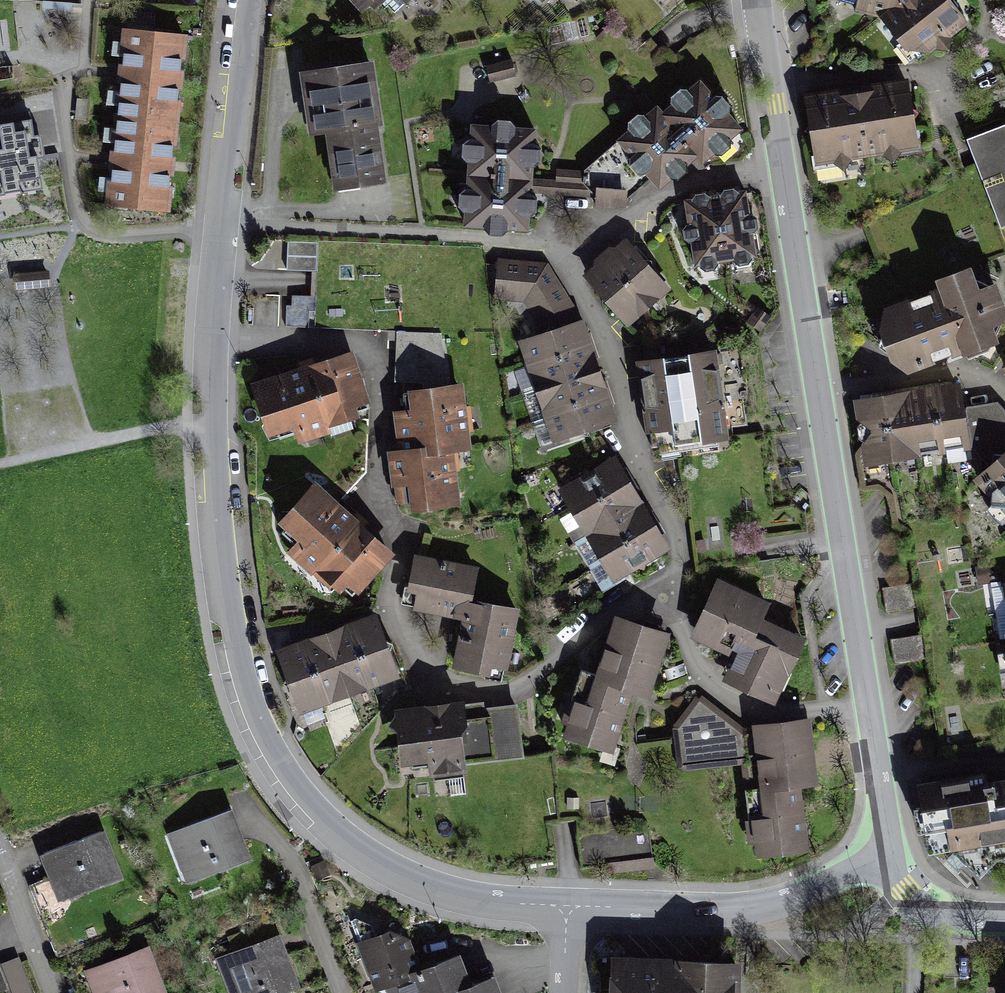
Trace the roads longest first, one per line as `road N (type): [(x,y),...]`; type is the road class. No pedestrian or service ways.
road 1 (residential): [(211,333),(209,423),(229,635),(253,716),(288,783),(343,841),(415,880),(489,902),(571,906)]
road 2 (residential): [(670,606),(618,611),(530,682),(498,697),(459,692),(428,673),(395,619),(398,542),(381,484),(386,391),(380,361),(364,344),(211,333)]
road 3 (residential): [(566,259),(682,562),(670,606)]
road 4 (residential): [(222,227),(500,240),(566,259)]
road 5 (residential): [(571,906),(745,909),(889,856)]
road 6 (residential): [(866,703),(818,393)]
road 7 (residential): [(670,606),(703,676),(754,713),(866,703)]
road 8 (residential): [(566,259),(690,184),(784,173)]
road 9 (residential): [(244,0),(222,227)]
road 10 (residential): [(818,393),(784,173)]
road 11 (residential): [(1004,395),(953,372),(818,393)]
road 12 (residential): [(784,173),(758,0)]
road 13 (residential): [(269,839),(310,892),(347,992)]
road 14 (residential): [(1004,922),(937,916),(905,890),(889,856)]
road 15 (residential): [(88,0),(66,66),(67,128)]
road 16 (residential): [(877,774),(969,761),(1004,746)]
road 17 (residential): [(0,872),(48,992)]

